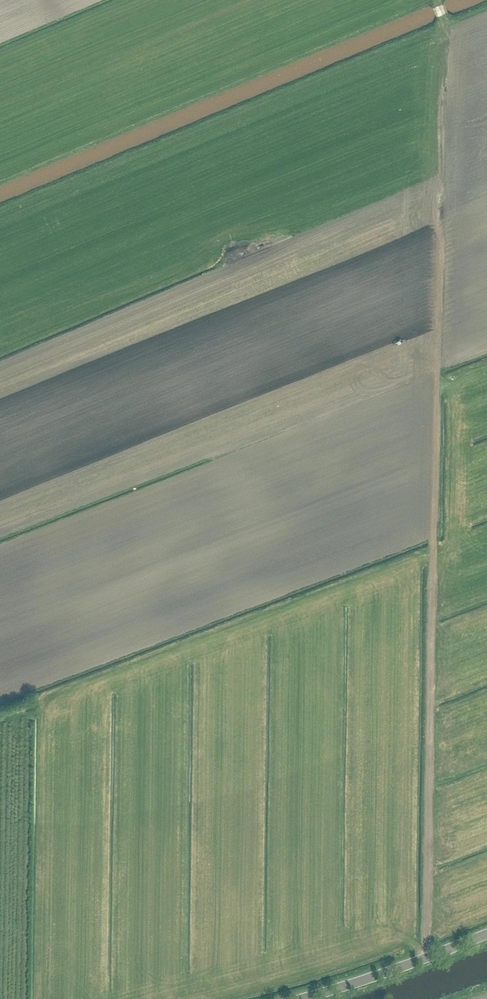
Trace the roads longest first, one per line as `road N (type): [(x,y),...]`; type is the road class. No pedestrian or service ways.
road 1 (unclassified): [(303,998),(486,935)]

